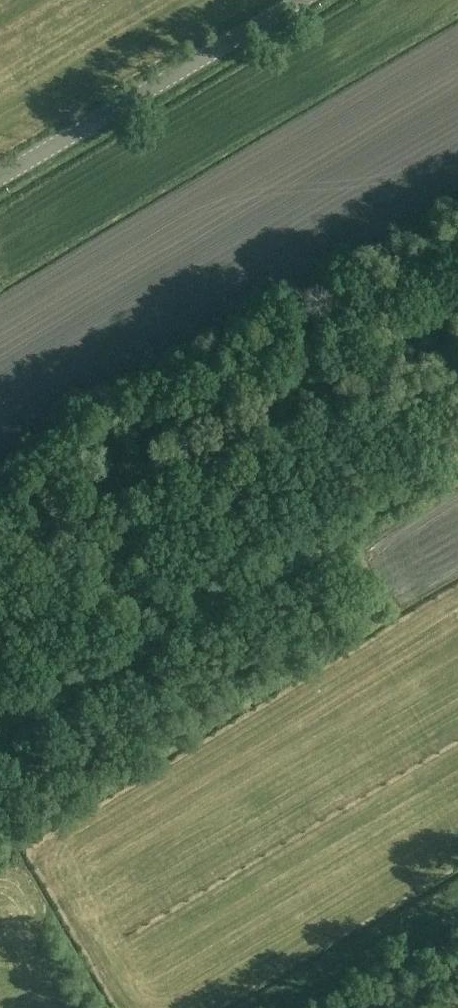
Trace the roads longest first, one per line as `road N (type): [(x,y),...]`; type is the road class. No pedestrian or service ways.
road 1 (tertiary): [(0,178),(300,0)]

